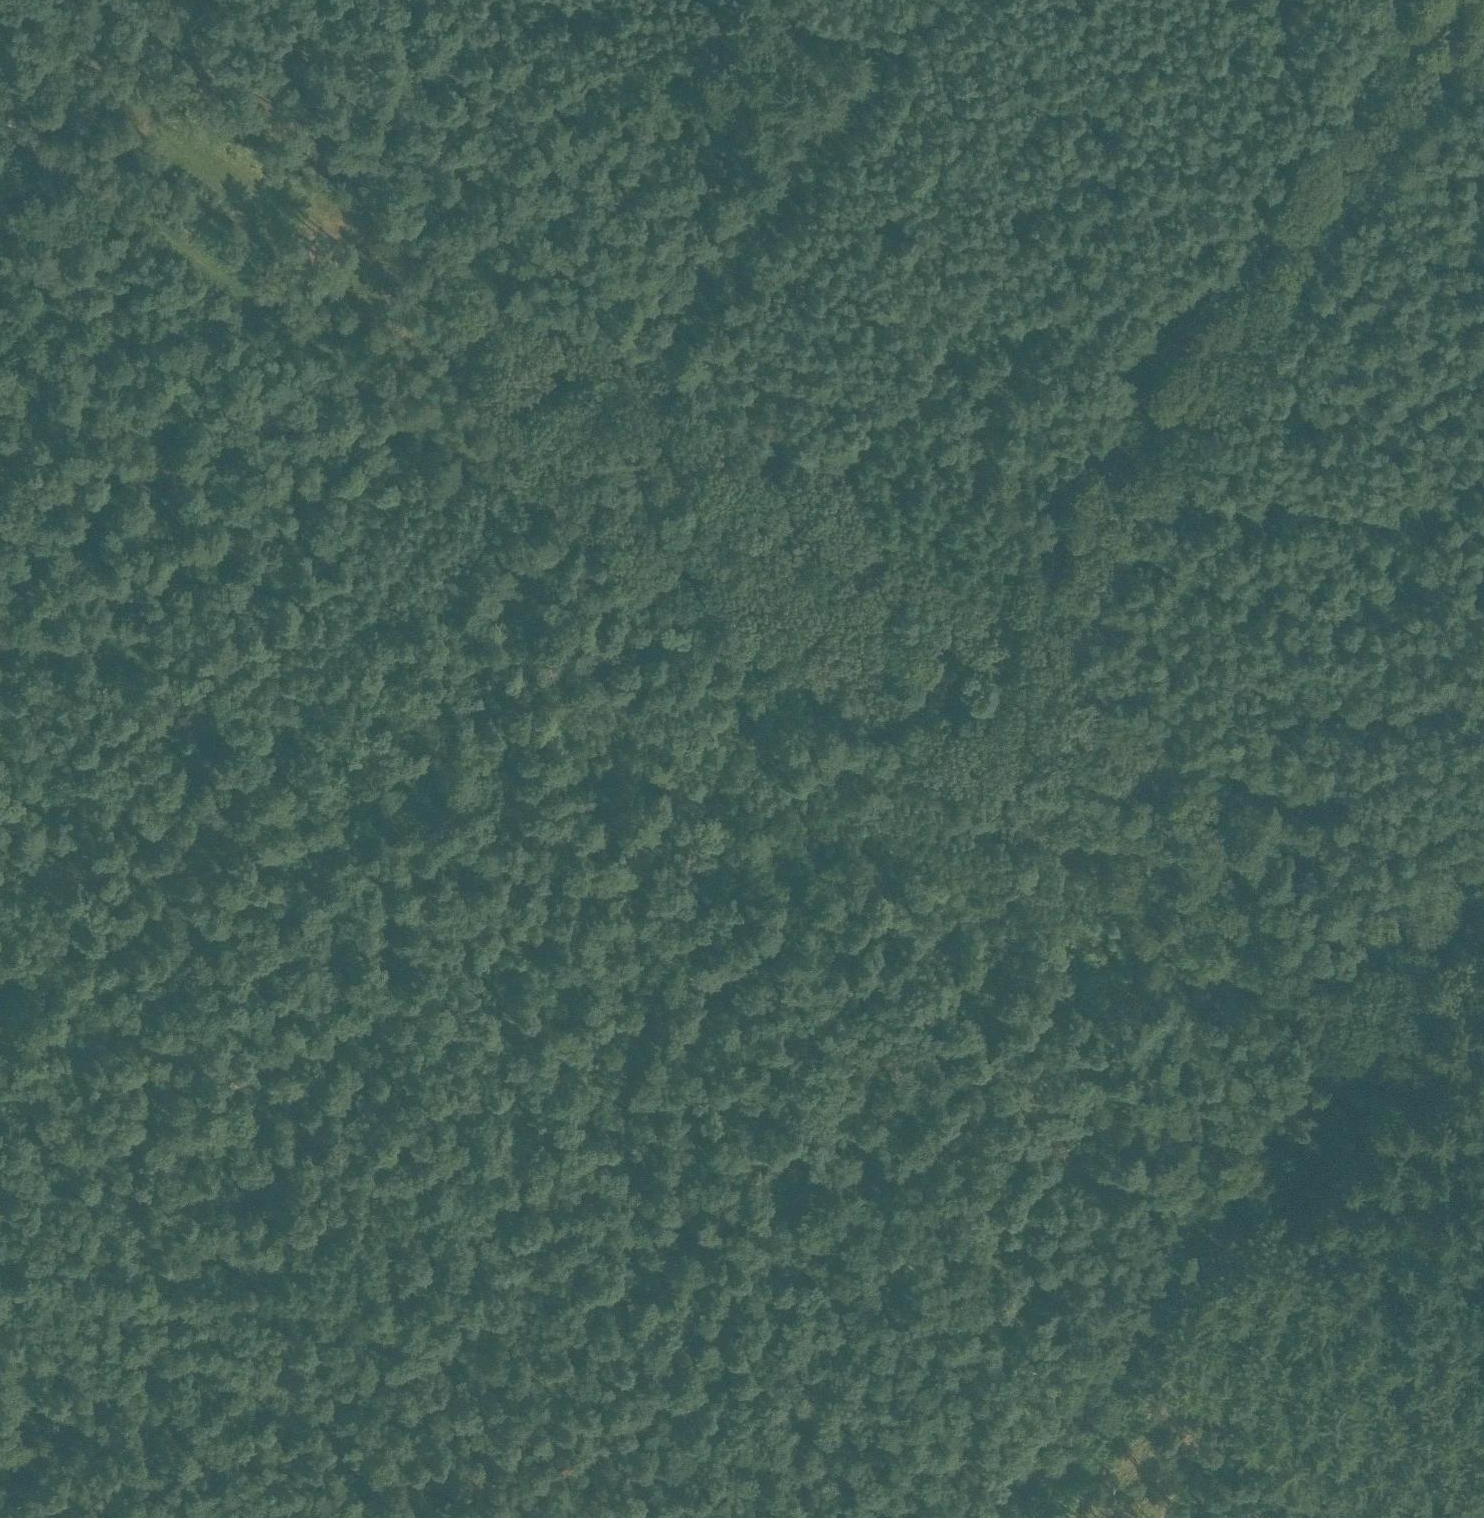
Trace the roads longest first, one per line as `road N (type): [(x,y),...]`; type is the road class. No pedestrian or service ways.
road 1 (track): [(1411,988),(1347,1054),(982,1517)]

